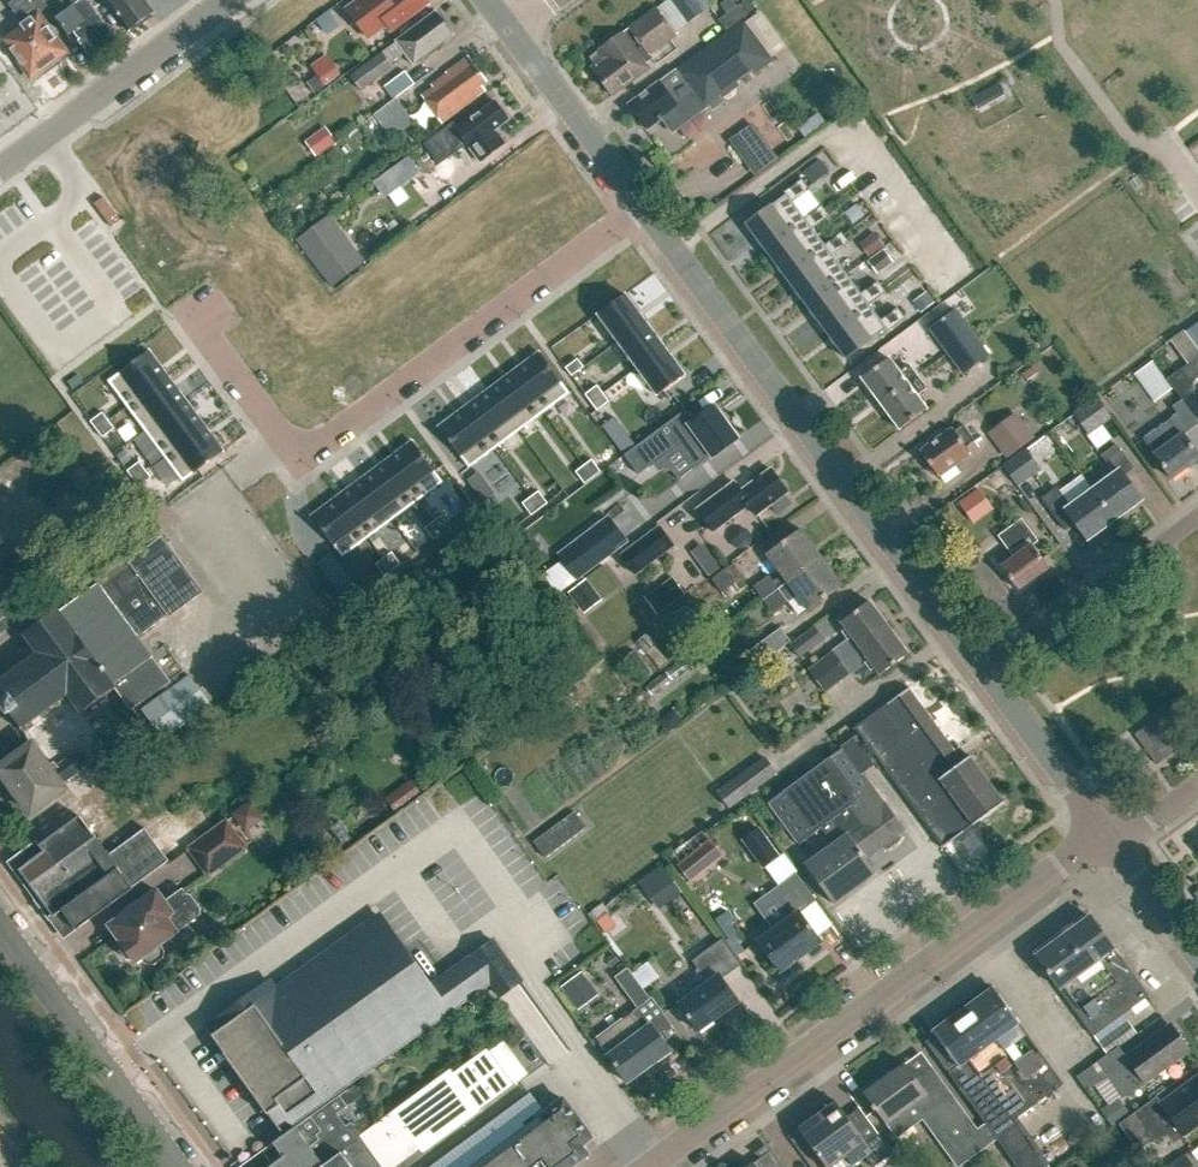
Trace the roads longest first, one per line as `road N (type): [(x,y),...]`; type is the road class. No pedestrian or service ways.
road 1 (residential): [(192,315),(298,455),(637,206)]
road 2 (residential): [(988,675),(637,206)]
road 3 (unclassified): [(651,1166),(1101,836)]
road 4 (secondary): [(179,1166),(0,924)]
road 5 (residential): [(0,171),(231,0)]
road 6 (residential): [(988,675),(1197,521)]
road 7 (residential): [(1197,193),(1170,155),(1129,138),(1060,43),(1056,0)]
road 8 (residential): [(637,206),(510,34)]
road 9 (residential): [(1101,836),(988,675)]
road 10 (residential): [(1197,966),(1112,850)]

